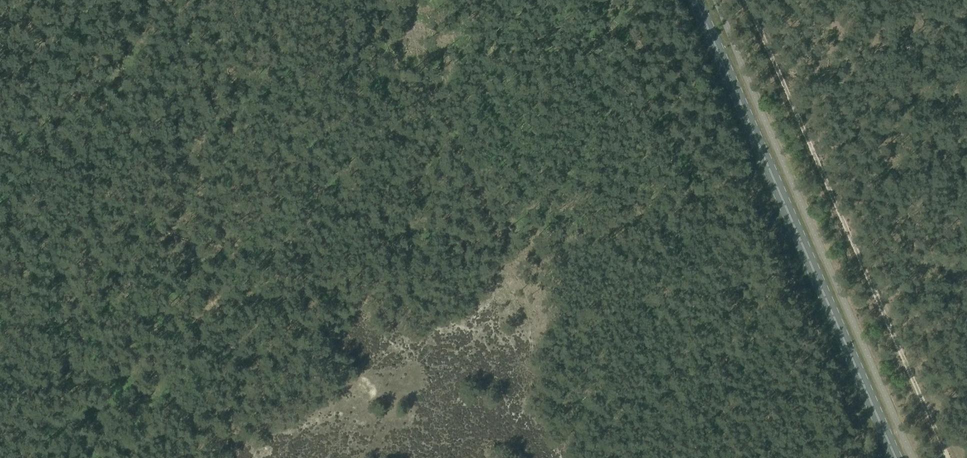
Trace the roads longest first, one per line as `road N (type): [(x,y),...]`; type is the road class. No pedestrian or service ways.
road 1 (primary): [(895,457),(696,0)]

